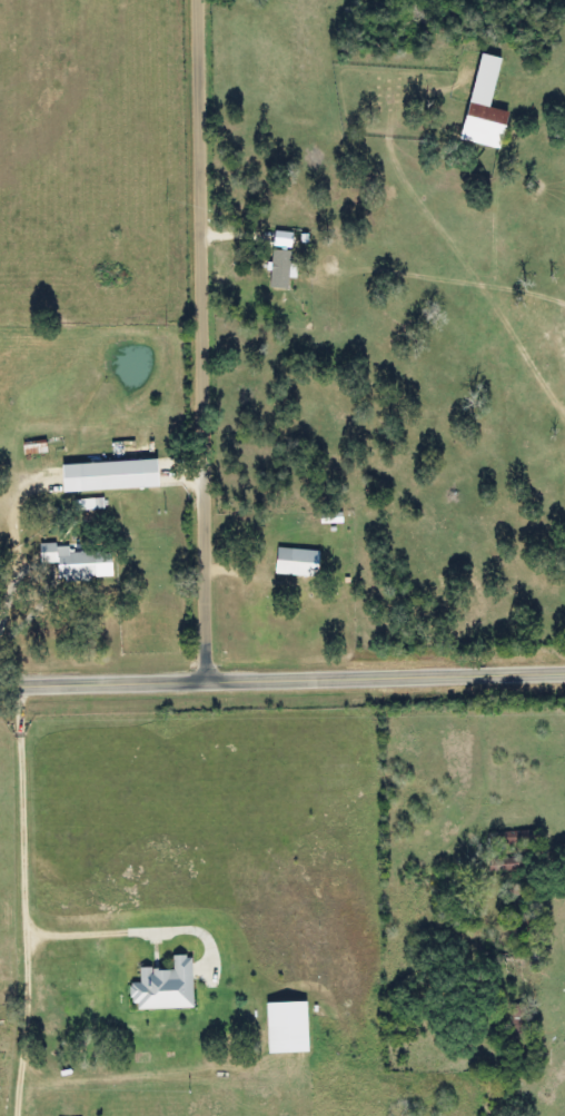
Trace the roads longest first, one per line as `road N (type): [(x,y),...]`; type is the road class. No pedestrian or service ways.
road 1 (residential): [(210,676),(201,0)]
road 2 (tertiary): [(0,684),(564,669)]

